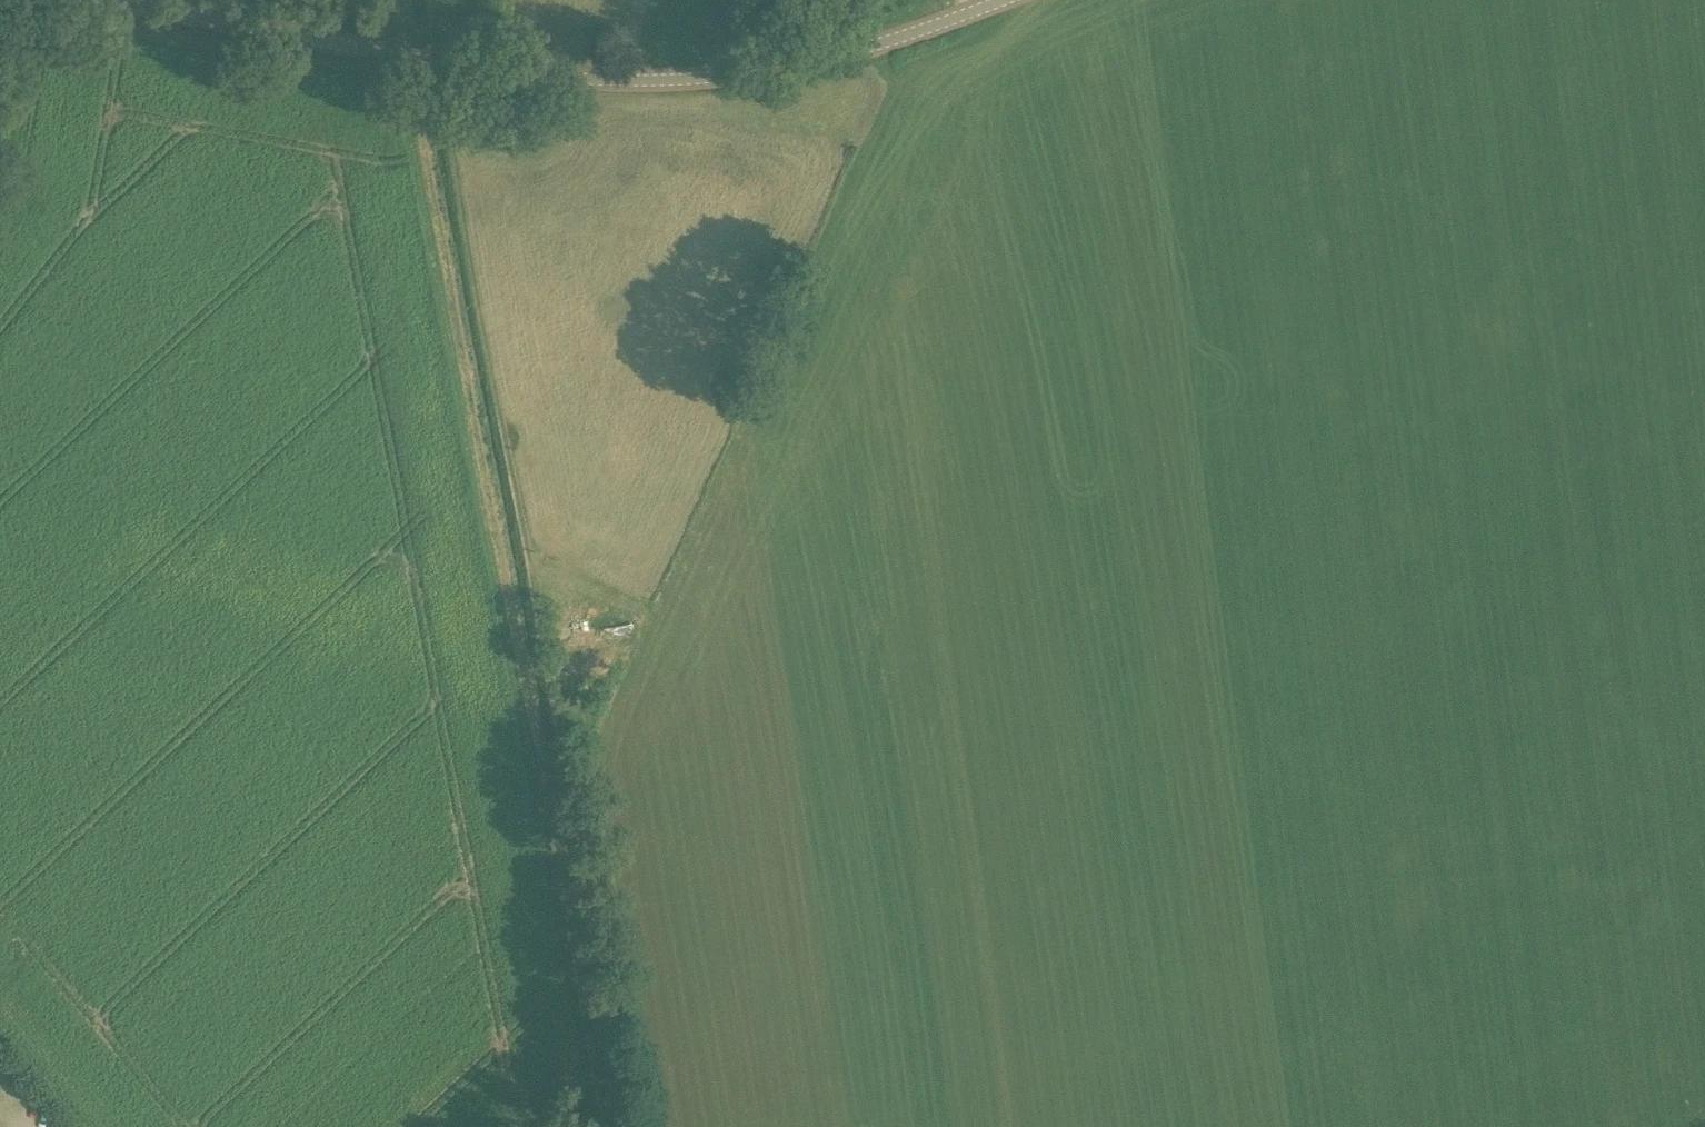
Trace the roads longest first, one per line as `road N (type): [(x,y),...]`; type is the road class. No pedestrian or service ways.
road 1 (tertiary): [(102,0),(541,86),(755,87),(1016,0)]

